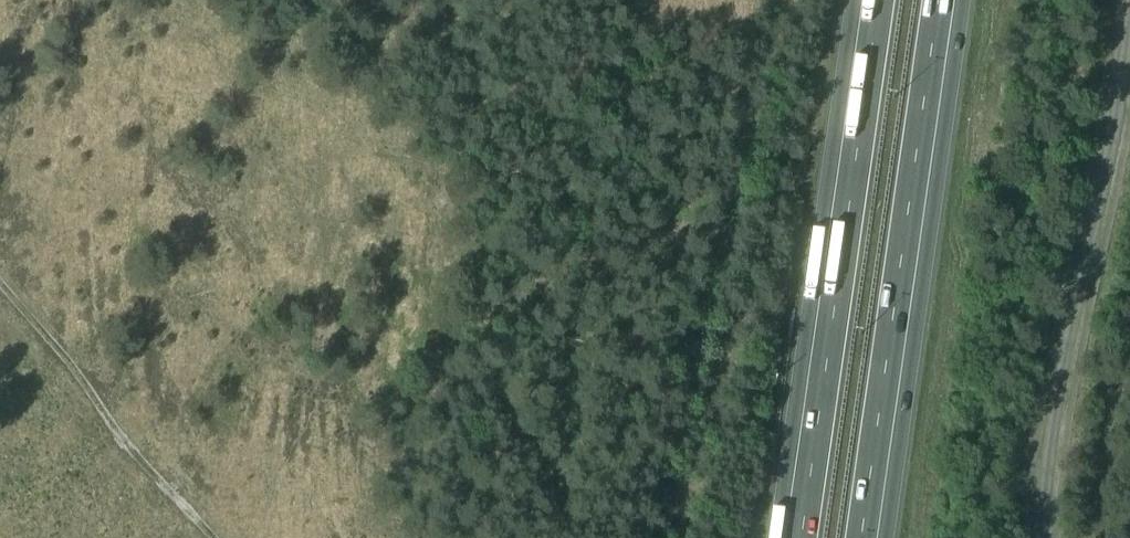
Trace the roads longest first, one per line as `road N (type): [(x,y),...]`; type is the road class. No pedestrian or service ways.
road 1 (motorway): [(868,537),(947,0)]
road 2 (motorway): [(869,0),(794,537)]
road 3 (unclassified): [(1040,537),(1062,367),(1118,108),(1129,7)]
road 4 (track): [(0,282),(89,388),(122,443),(212,537)]

